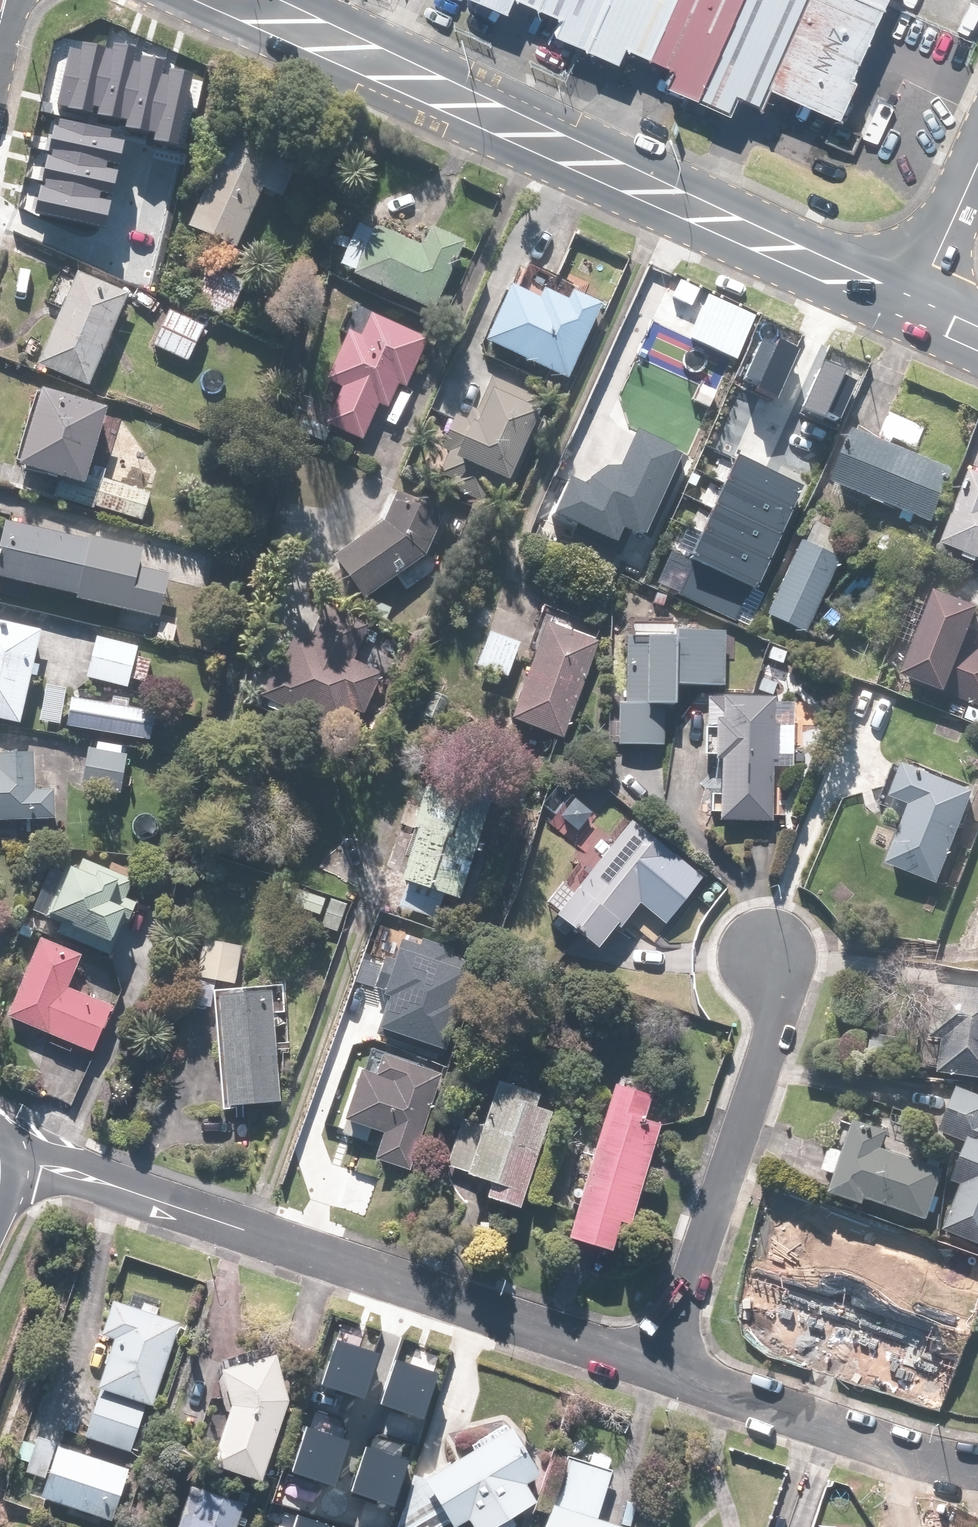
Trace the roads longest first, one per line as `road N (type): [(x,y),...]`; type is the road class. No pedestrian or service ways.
road 1 (residential): [(0,1143),(659,1368)]
road 2 (secondary): [(344,52),(911,309)]
road 3 (residential): [(659,1368),(789,977)]
road 4 (residential): [(659,1368),(873,1446),(977,1469)]
road 5 (secondary): [(344,52),(251,35),(168,0)]
road 6 (tertiary): [(911,309),(977,160)]

